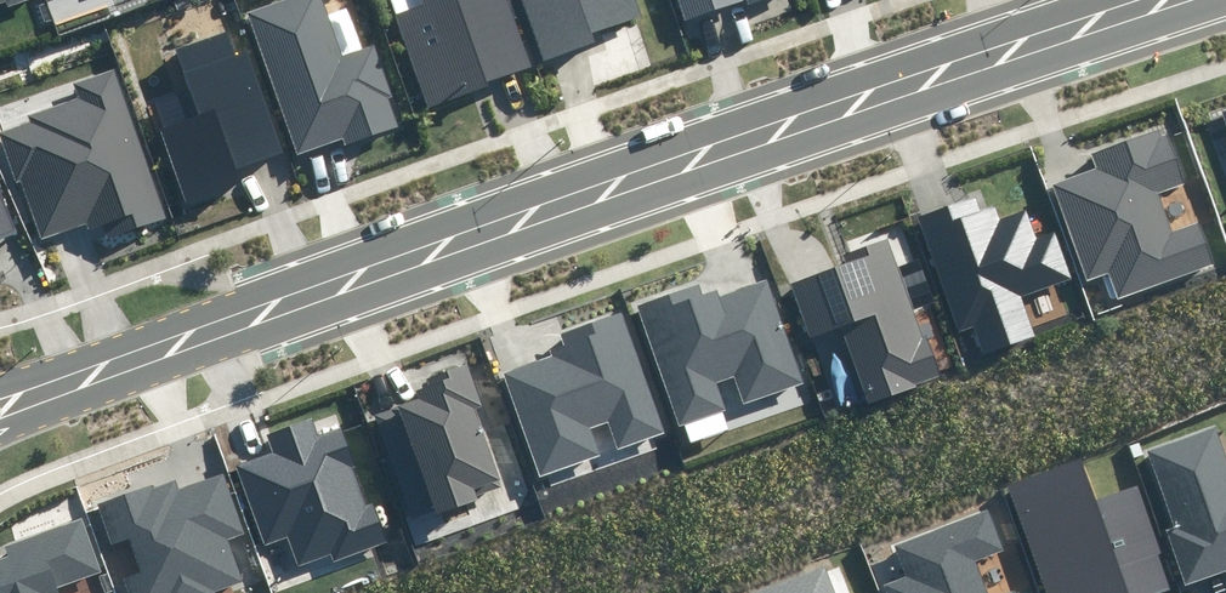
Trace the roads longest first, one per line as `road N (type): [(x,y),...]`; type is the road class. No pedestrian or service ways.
road 1 (tertiary): [(1149,0),(39,390)]

